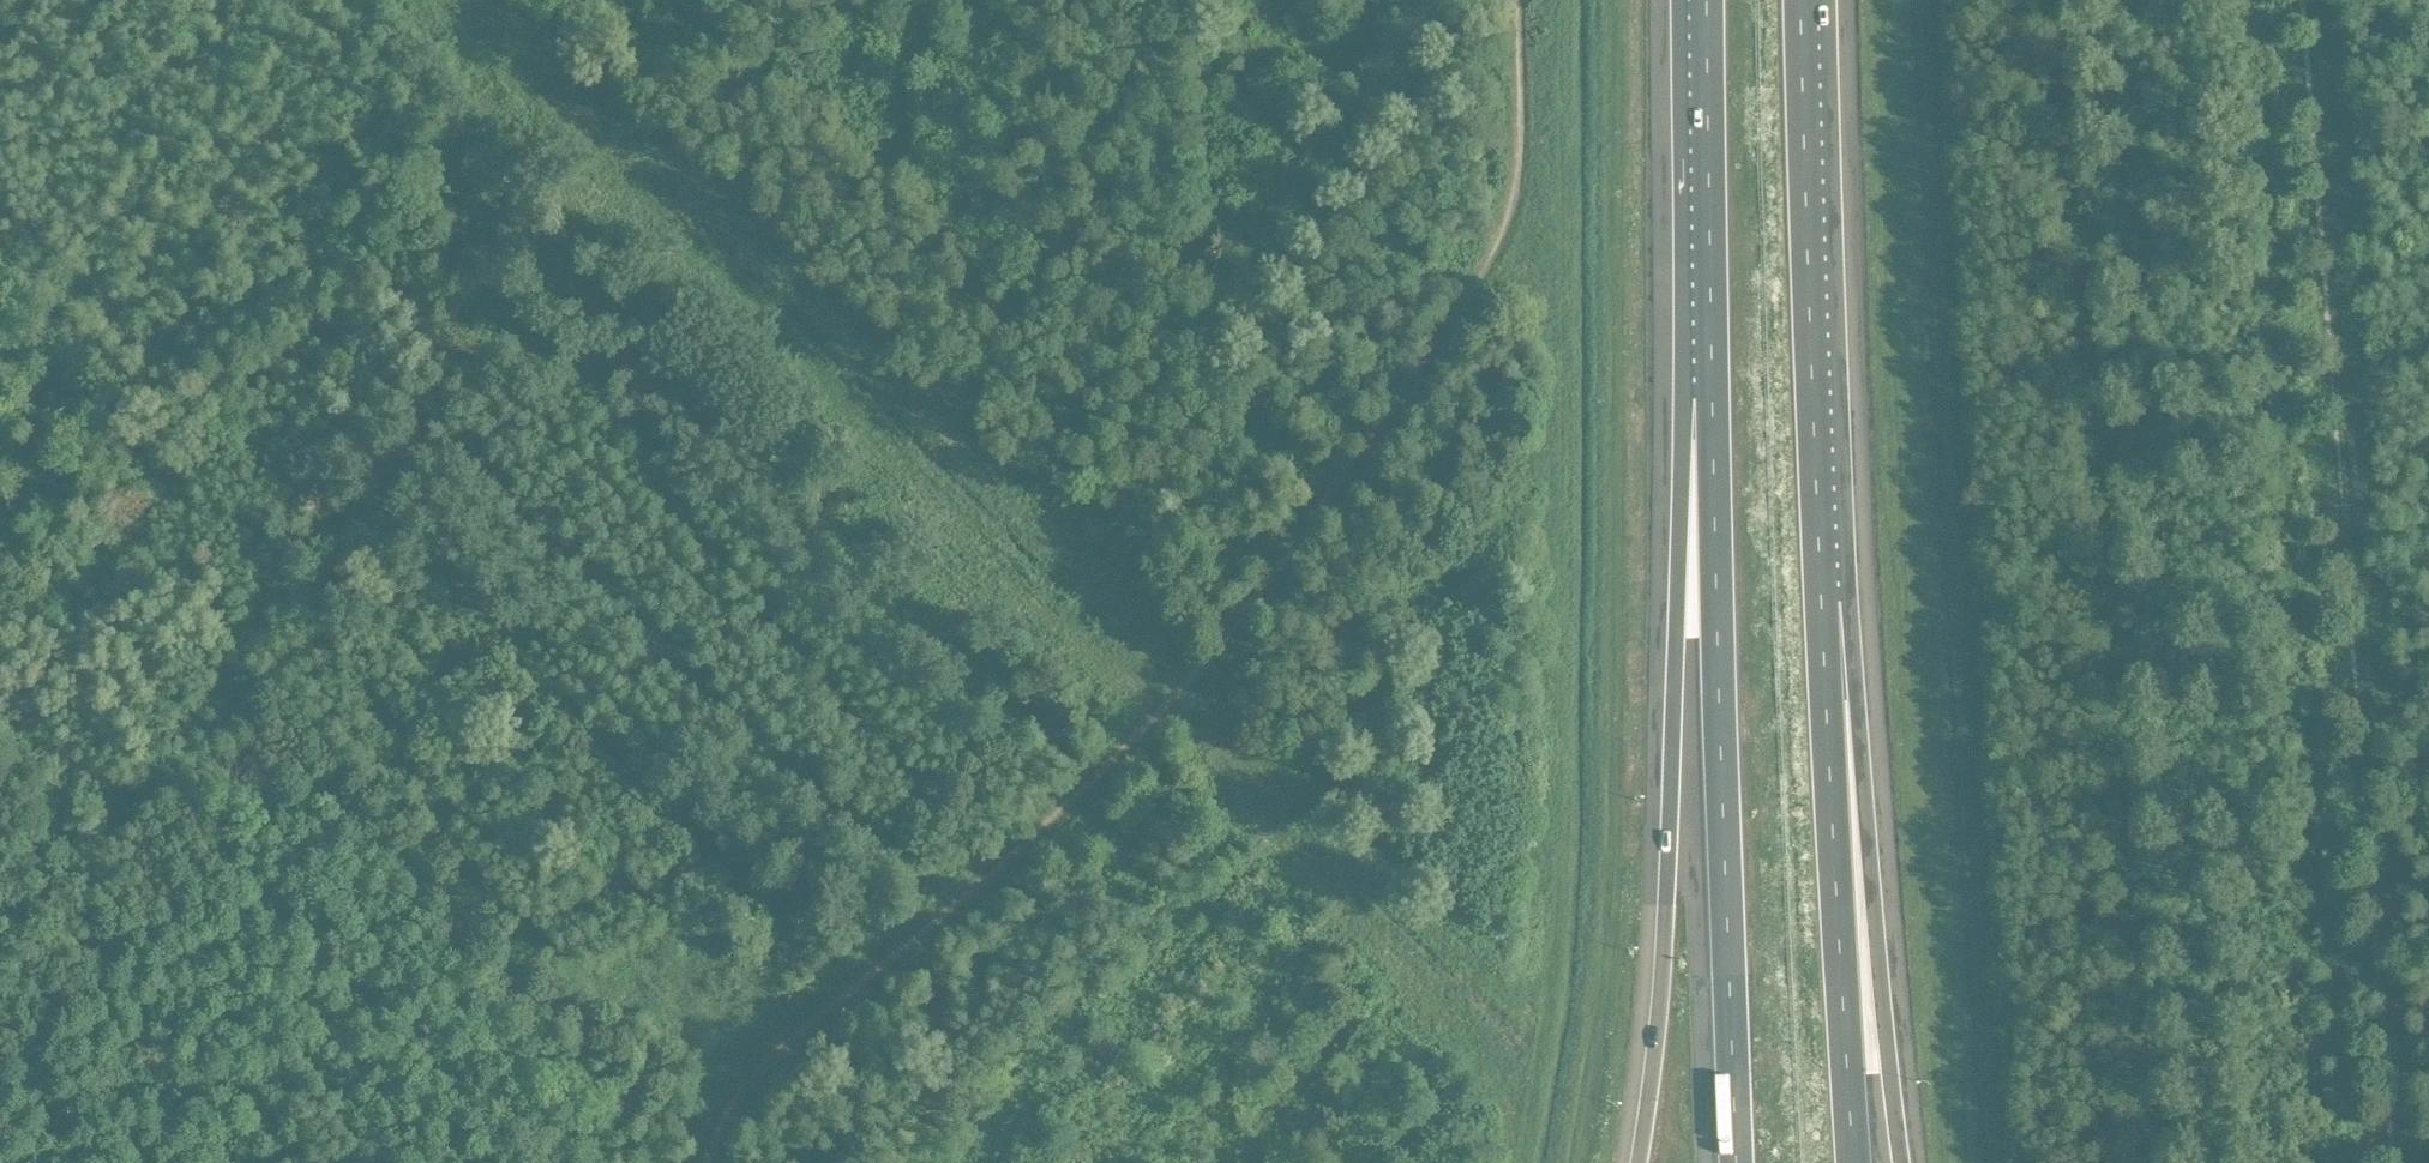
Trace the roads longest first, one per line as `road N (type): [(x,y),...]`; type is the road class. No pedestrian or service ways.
road 1 (track): [(696,1162),(748,1075),(990,875),(1197,672),(1474,313),(1508,253),(1519,212),(1520,0)]
road 2 (motorway): [(1710,406),(1672,645),(1656,1013),(1638,1162)]
road 3 (motorway): [(1710,406),(1734,1162)]
road 4 (motorway): [(1818,589),(1795,0)]
road 5 (motorway): [(1895,1162),(1818,589)]
road 6 (motorway): [(1852,1162),(1818,589)]
road 7 (motorway): [(1705,0),(1710,406)]

